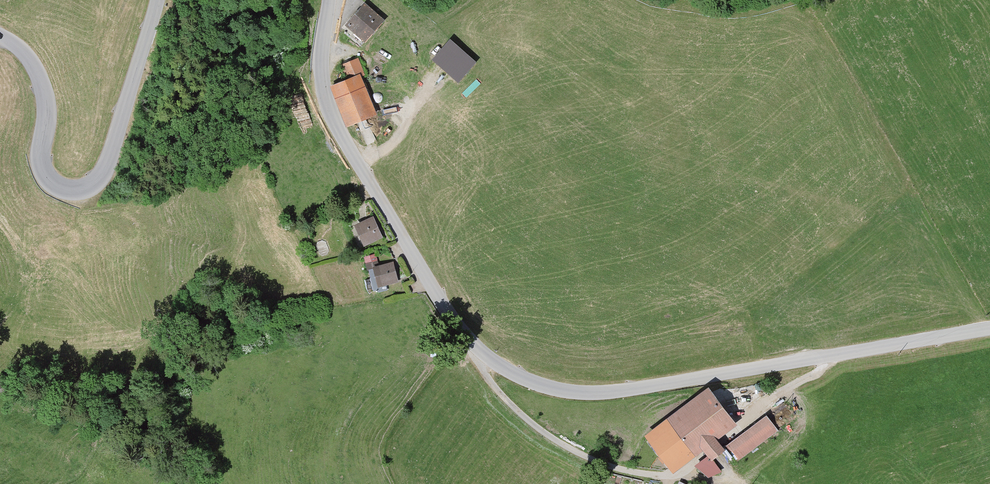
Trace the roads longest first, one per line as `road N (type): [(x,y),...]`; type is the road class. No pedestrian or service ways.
road 1 (unclassified): [(329,0),(321,70),(338,129),(456,324),(518,376),(563,390),(627,390),(989,327)]
road 2 (unclassified): [(0,35),(30,59),(45,91),(45,175),(62,188),(83,189),(108,166),(157,0)]
road 3 (track): [(481,351),(484,373),(503,398),(560,442),(609,467),(682,476)]

